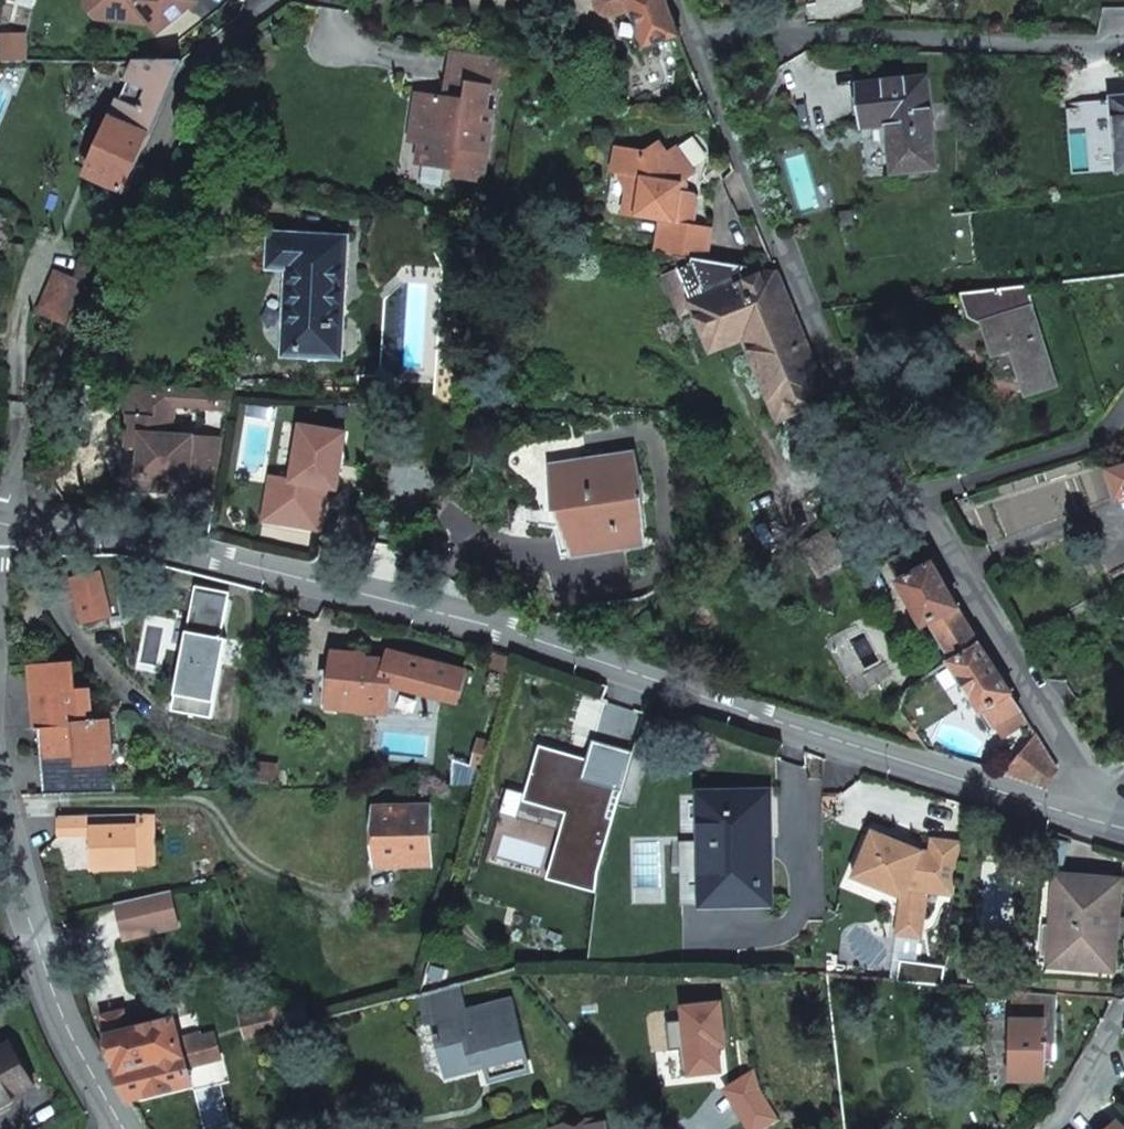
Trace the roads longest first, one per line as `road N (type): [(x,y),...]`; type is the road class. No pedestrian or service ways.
road 1 (unclassified): [(1120,828),(518,634),(0,507)]
road 2 (residential): [(736,114),(896,467),(1072,762),(1120,828)]
road 3 (residential): [(0,486),(248,23),(277,0)]
road 4 (residential): [(115,1128),(47,983),(15,872),(0,733)]
road 5 (residential): [(736,114),(776,85),(857,59),(1123,44)]
road 6 (residential): [(1123,1012),(1046,1128)]
road 7 (residential): [(699,0),(736,114)]

